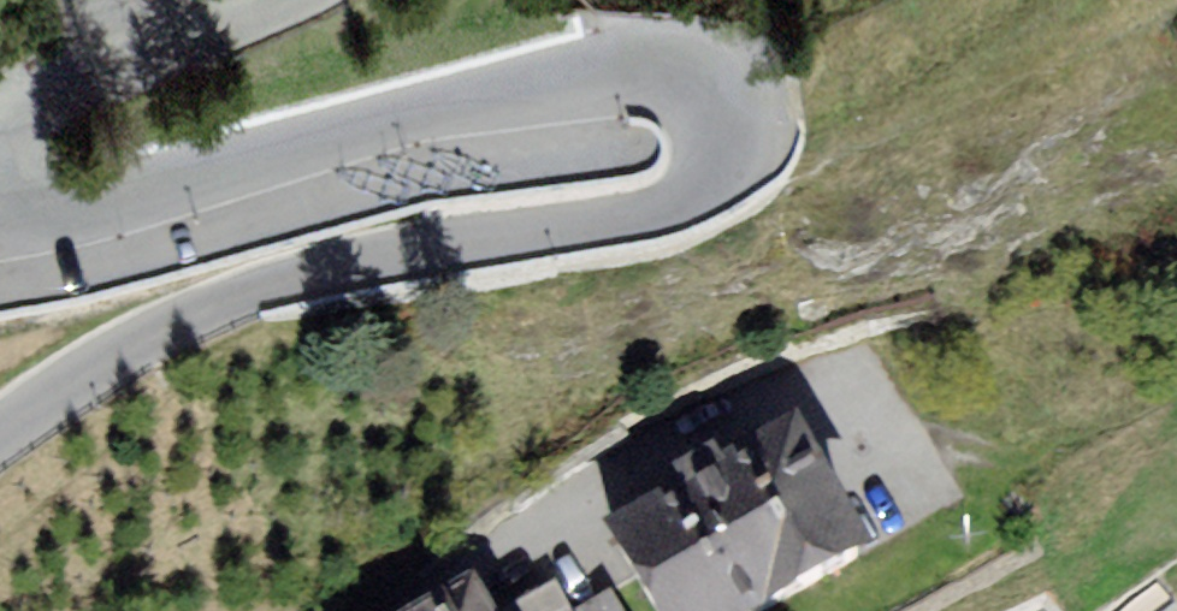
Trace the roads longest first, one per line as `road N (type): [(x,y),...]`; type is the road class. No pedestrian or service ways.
road 1 (residential): [(0,431),(117,351),(202,307),(408,251),(669,212),(706,176),(711,126),(686,87),(659,74),(584,69),(80,218),(39,220),(0,196)]
road 2 (residential): [(423,610),(832,392),(892,450)]
road 3 (residential): [(0,126),(15,111),(290,0)]

